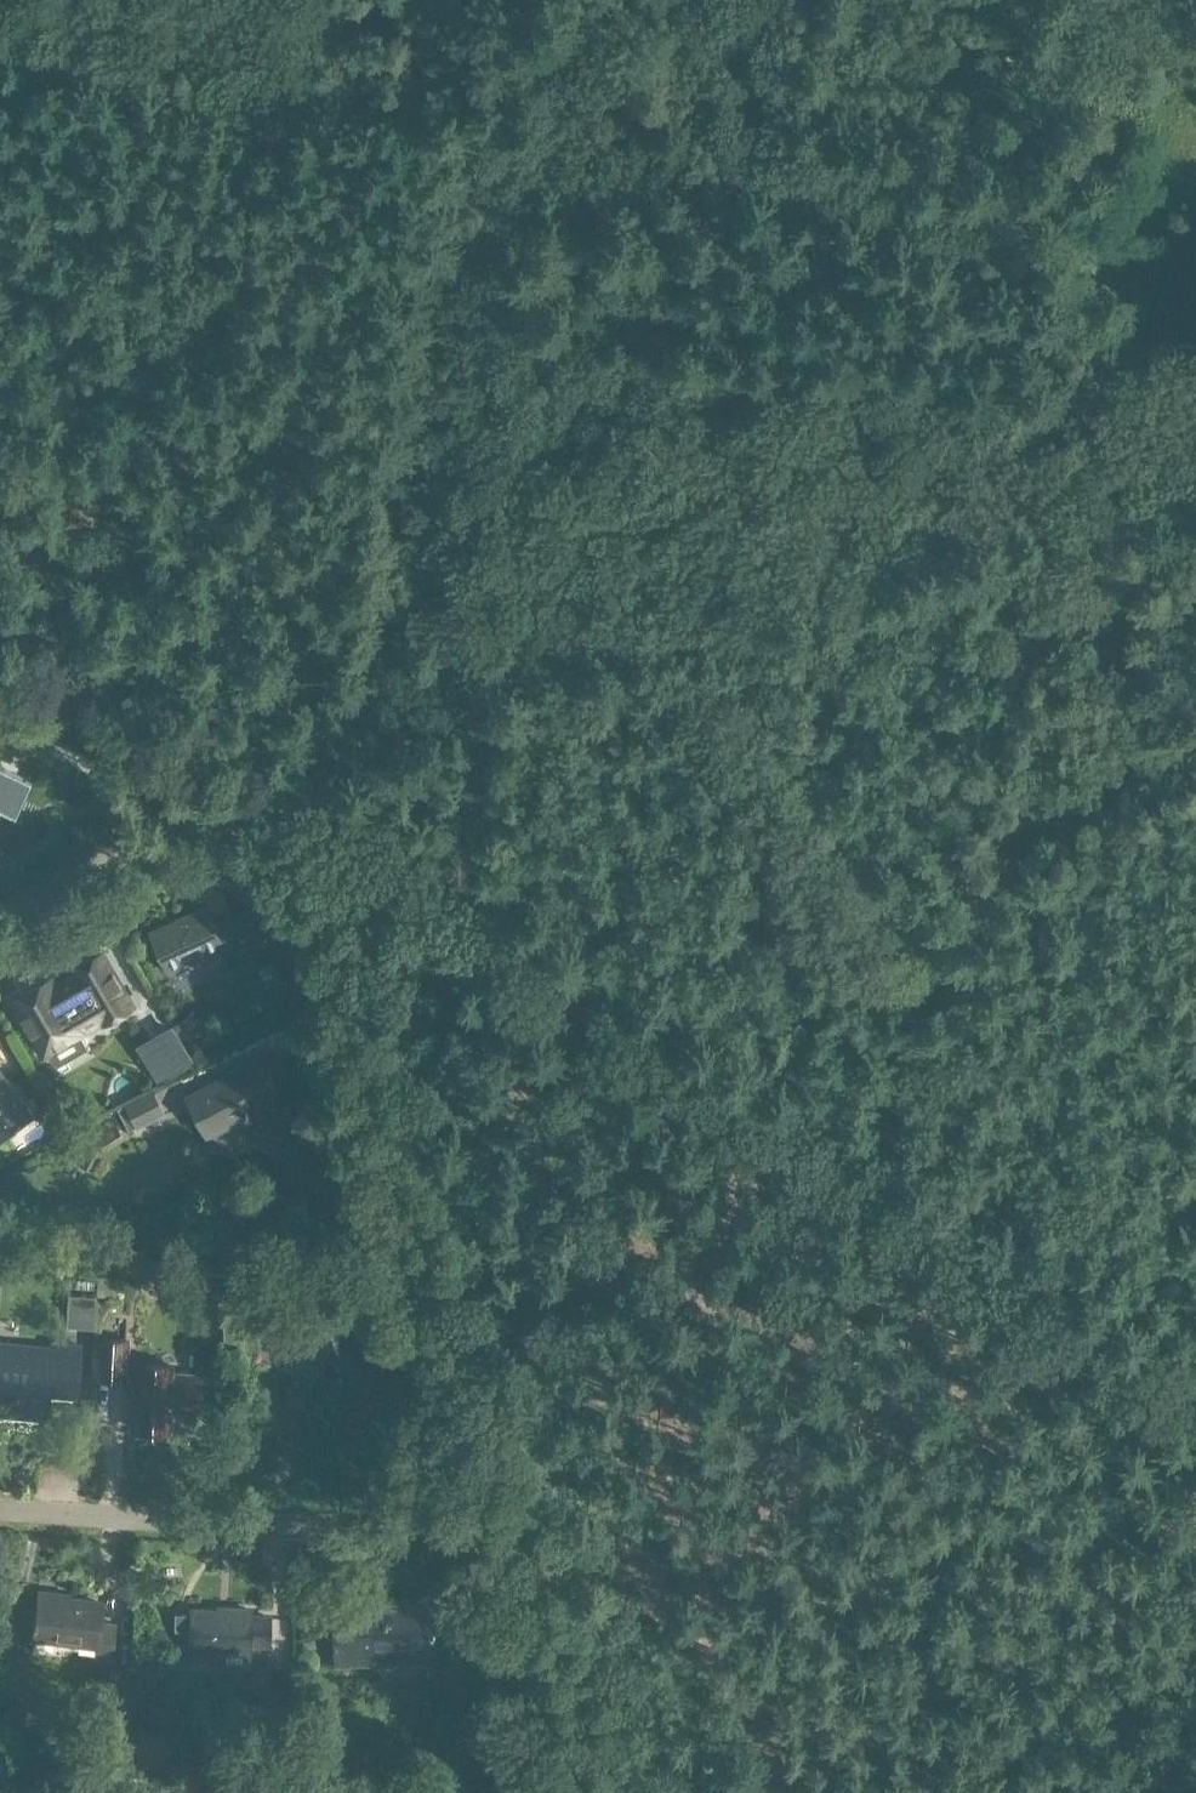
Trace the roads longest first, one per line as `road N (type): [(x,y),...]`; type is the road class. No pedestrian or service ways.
road 1 (track): [(1195,1387),(277,788),(448,693),(906,562),(1002,524),(1195,495)]
road 2 (residential): [(536,1514),(277,788)]
road 3 (residential): [(536,1514),(202,1517),(0,1502)]
road 4 (residential): [(277,788),(176,733),(0,654)]
road 5 (residential): [(0,913),(152,837),(277,788)]
road 6 (residential): [(630,1792),(536,1514)]

